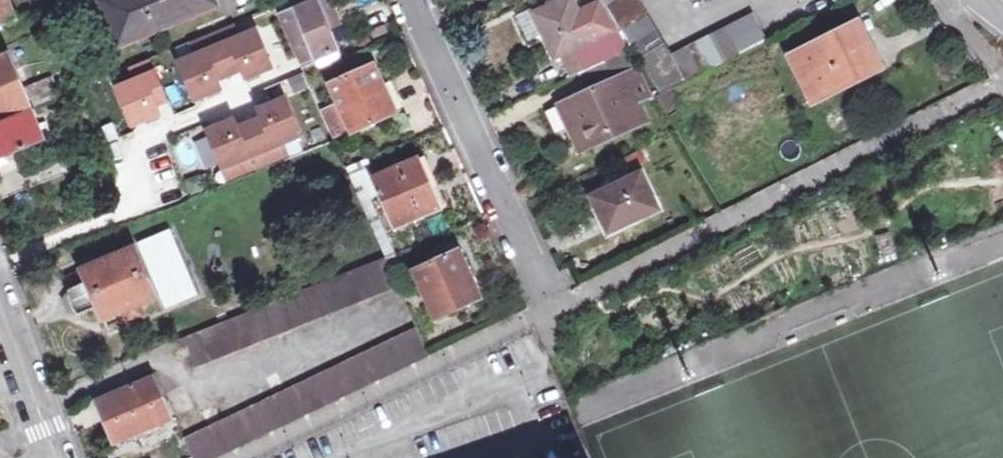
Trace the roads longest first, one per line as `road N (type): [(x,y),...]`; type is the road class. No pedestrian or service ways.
road 1 (residential): [(413,0),(545,293)]
road 2 (residential): [(0,313),(53,457)]

